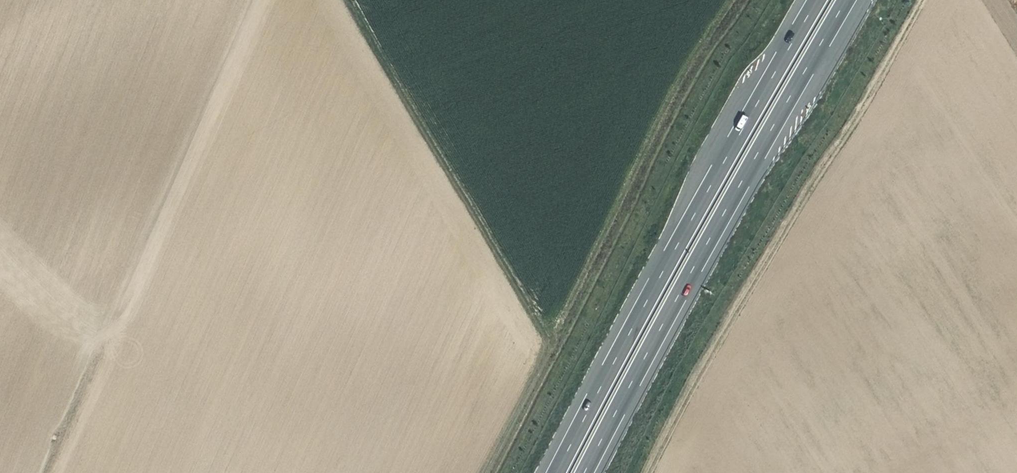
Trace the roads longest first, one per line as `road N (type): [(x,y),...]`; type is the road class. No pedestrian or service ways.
road 1 (track): [(649,472),(695,381),(924,0)]
road 2 (track): [(485,472),(550,347),(351,0)]
road 3 (motorway): [(580,472),(840,0)]
road 4 (motorway): [(811,0),(551,472)]
road 5 (track): [(550,347),(703,55),(746,0)]

